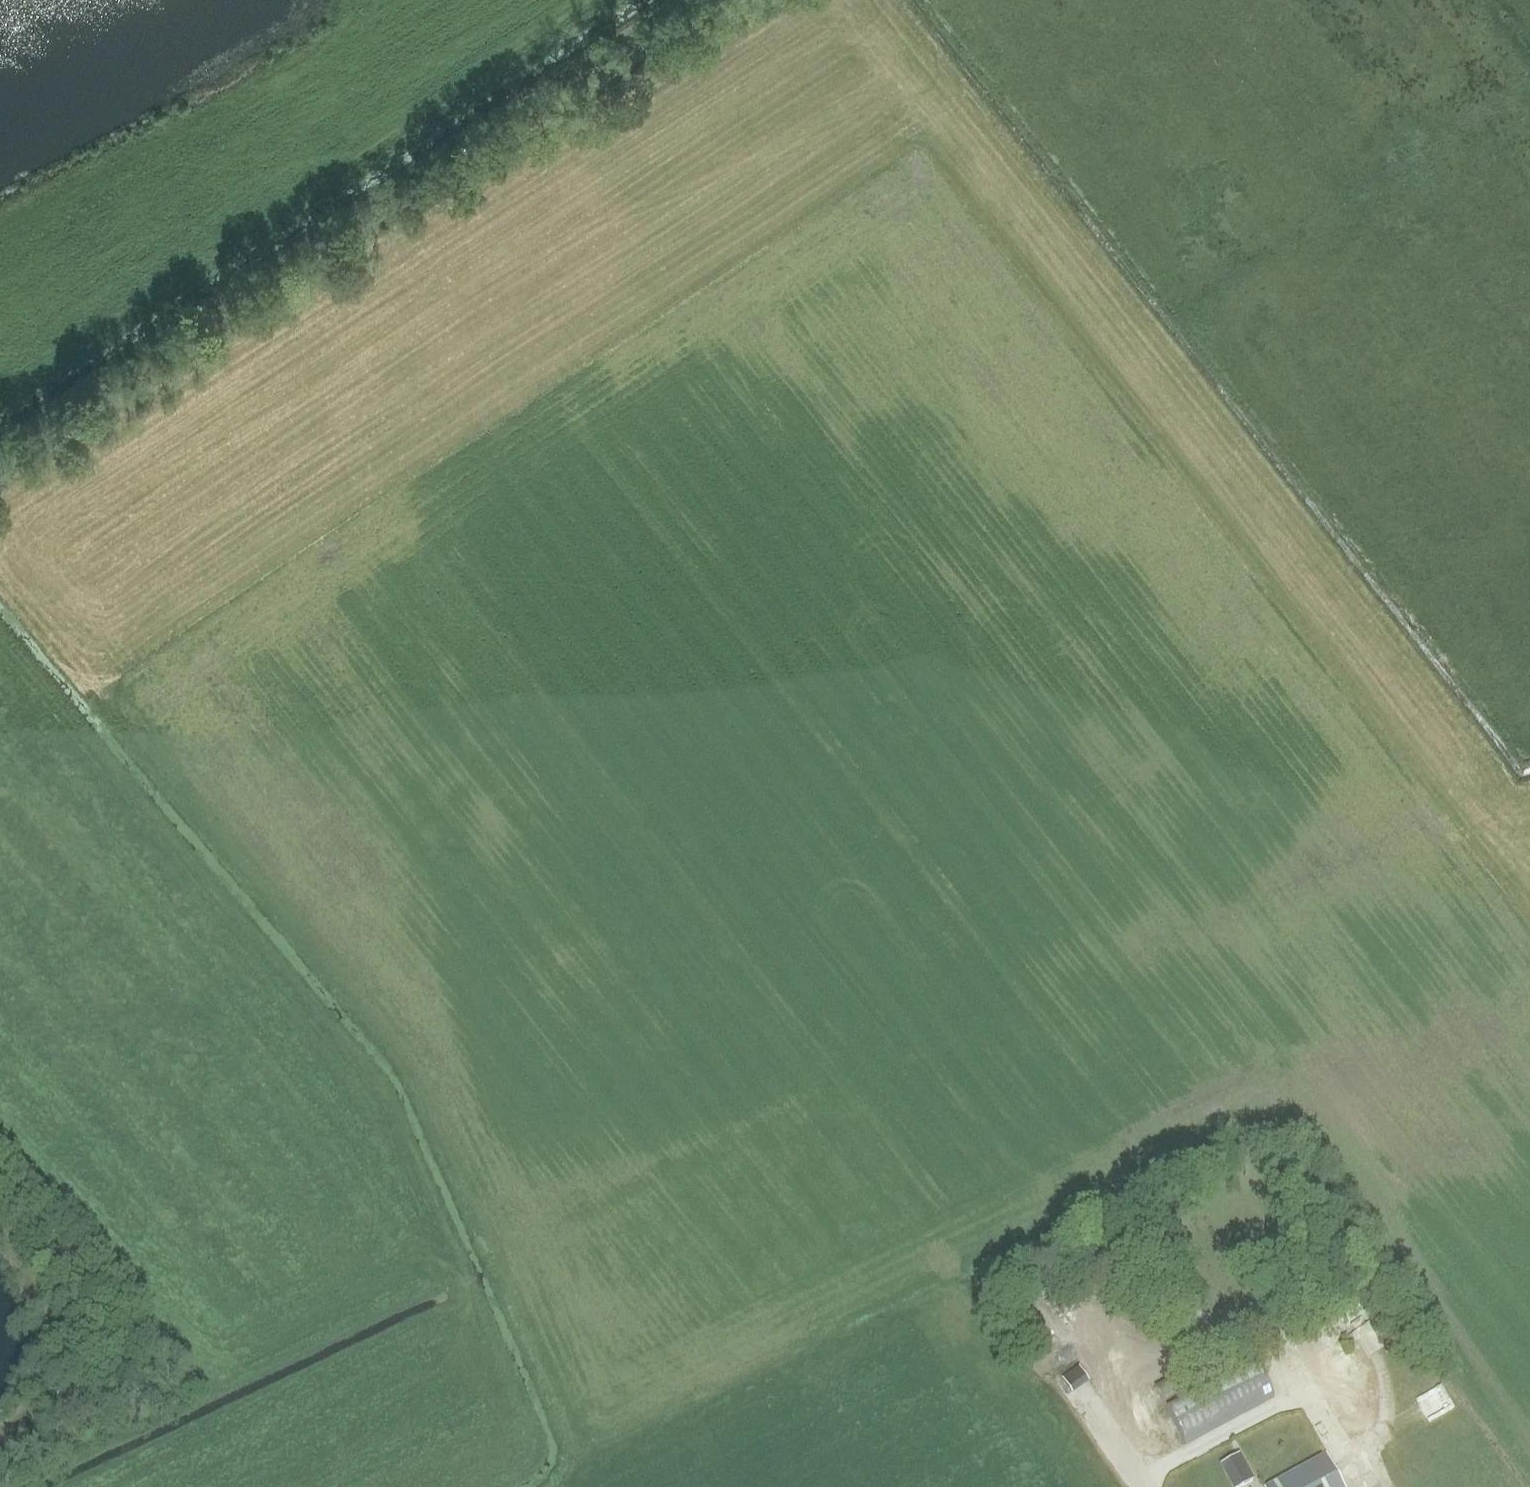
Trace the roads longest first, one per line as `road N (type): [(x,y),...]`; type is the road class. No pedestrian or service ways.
road 1 (track): [(709,0),(0,467)]
road 2 (track): [(1144,1486),(1304,1393)]

